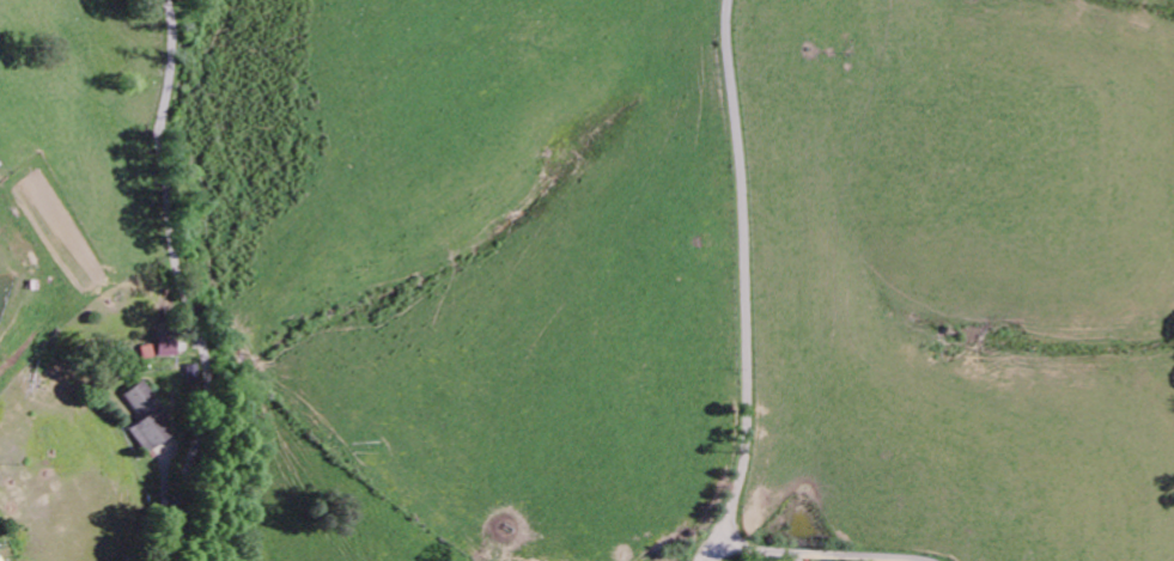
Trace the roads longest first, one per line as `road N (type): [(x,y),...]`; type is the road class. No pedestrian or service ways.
road 1 (residential): [(157,560),(208,392),(203,344),(178,268),(166,166),(175,67),(170,0)]
road 2 (residential): [(724,526),(748,435),(728,0)]

